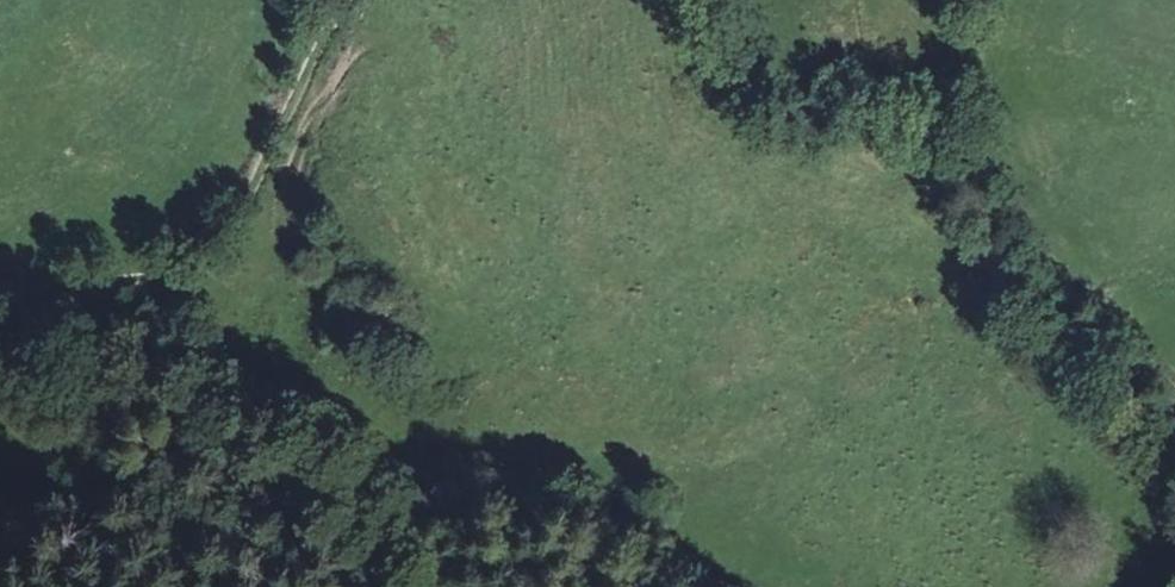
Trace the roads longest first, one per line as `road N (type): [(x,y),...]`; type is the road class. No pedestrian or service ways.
road 1 (track): [(0,354),(45,303),(102,277),(147,275),(207,248),(349,0)]

